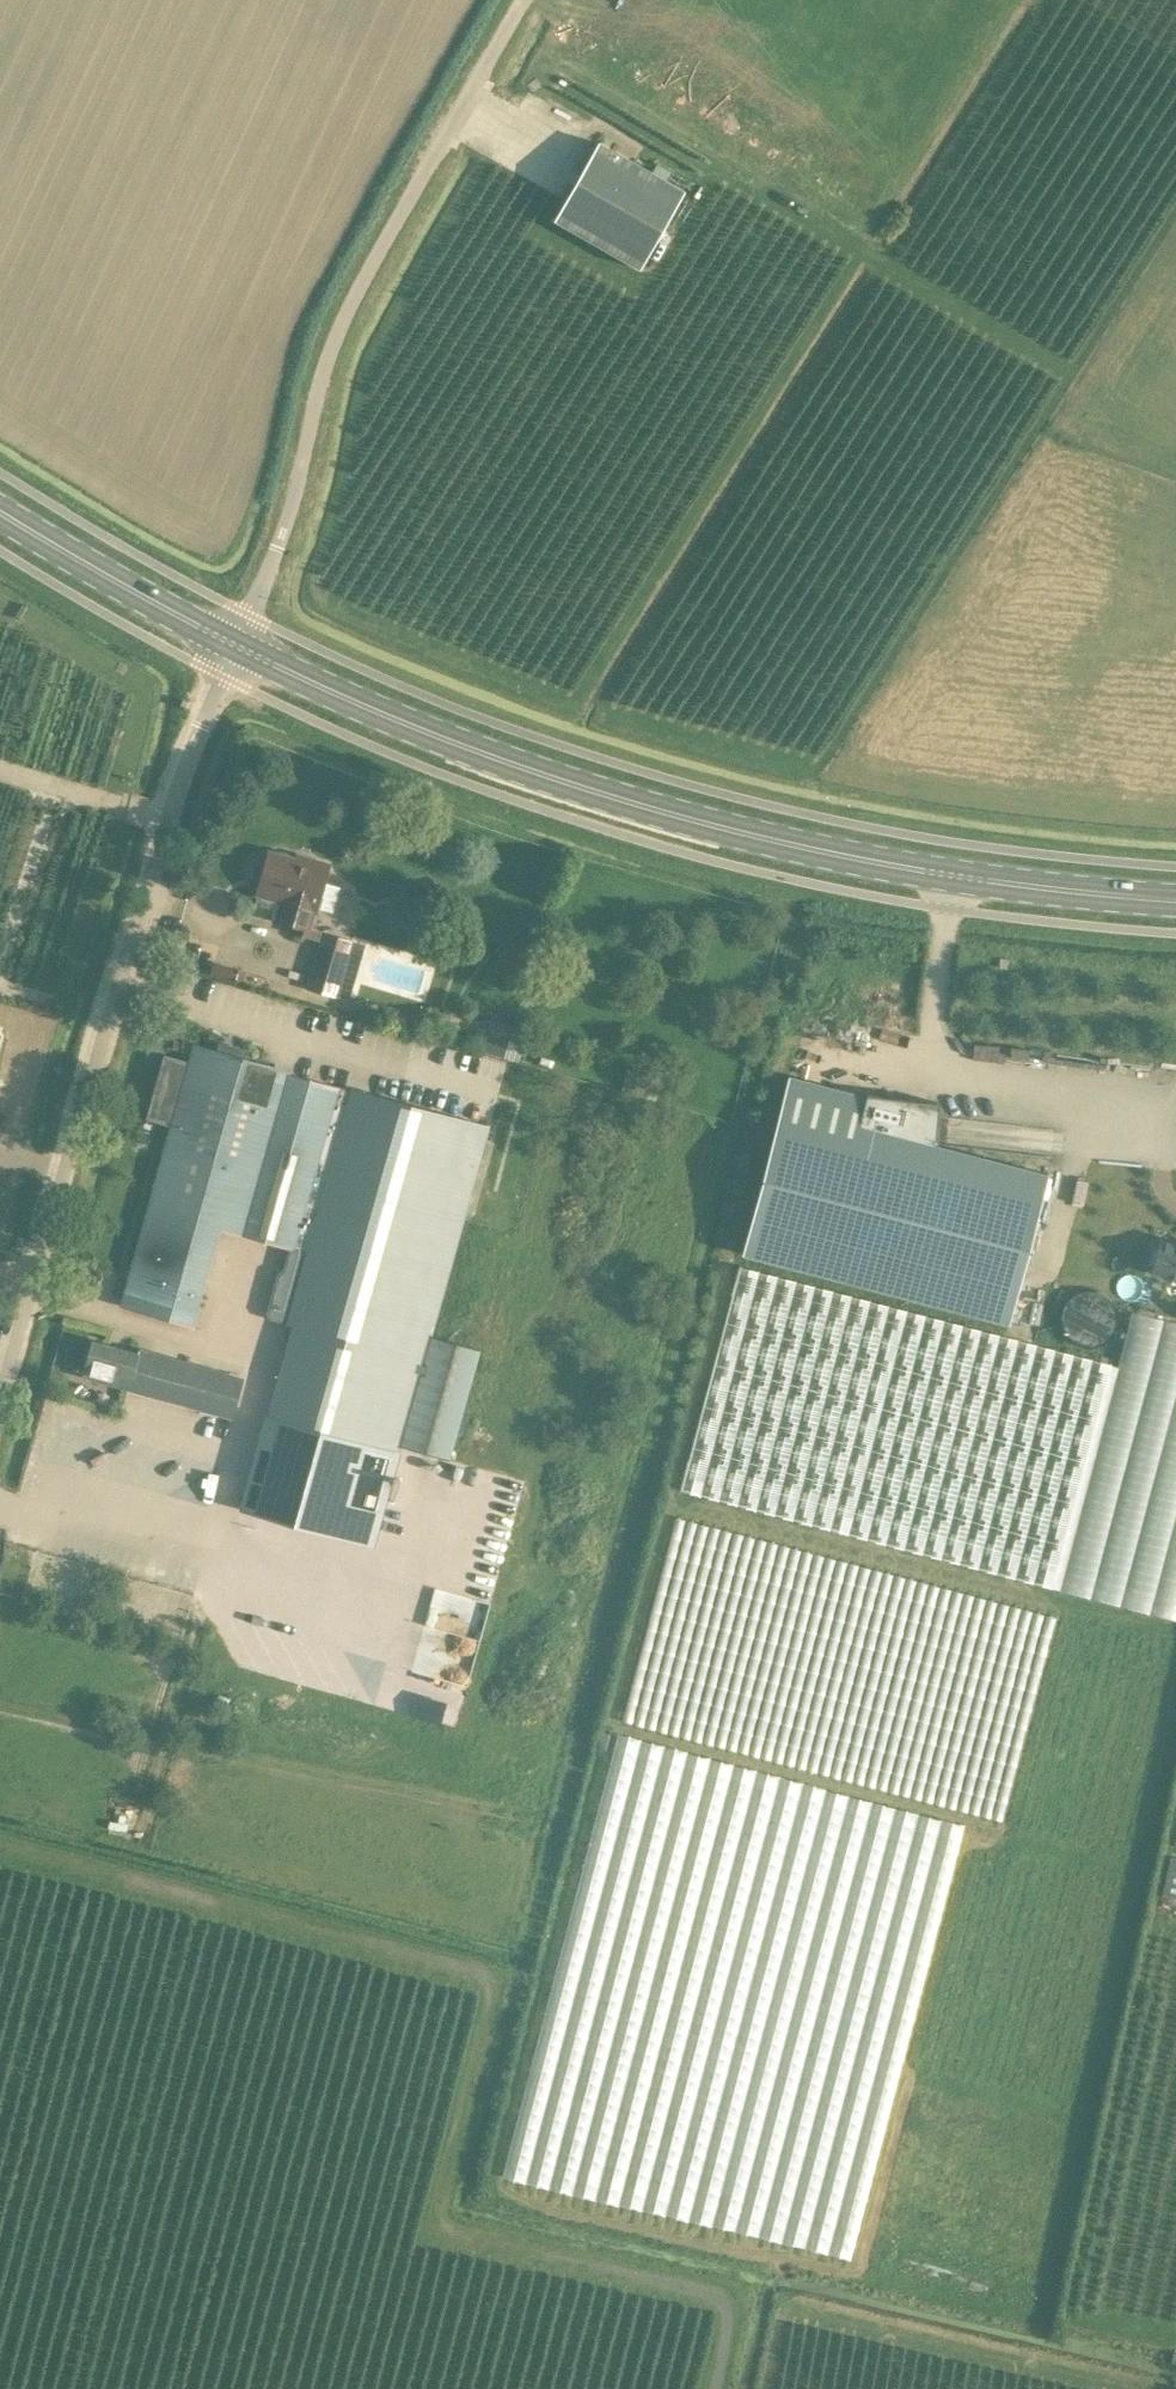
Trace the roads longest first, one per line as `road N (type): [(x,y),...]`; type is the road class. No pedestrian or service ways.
road 1 (primary): [(1175,902),(933,877),(723,835),(472,754),(237,651)]
road 2 (unclassified): [(0,1405),(178,785),(237,651)]
road 3 (unclassified): [(237,651),(255,624),(353,293),(522,0)]
road 4 (primary): [(237,651),(0,514)]

